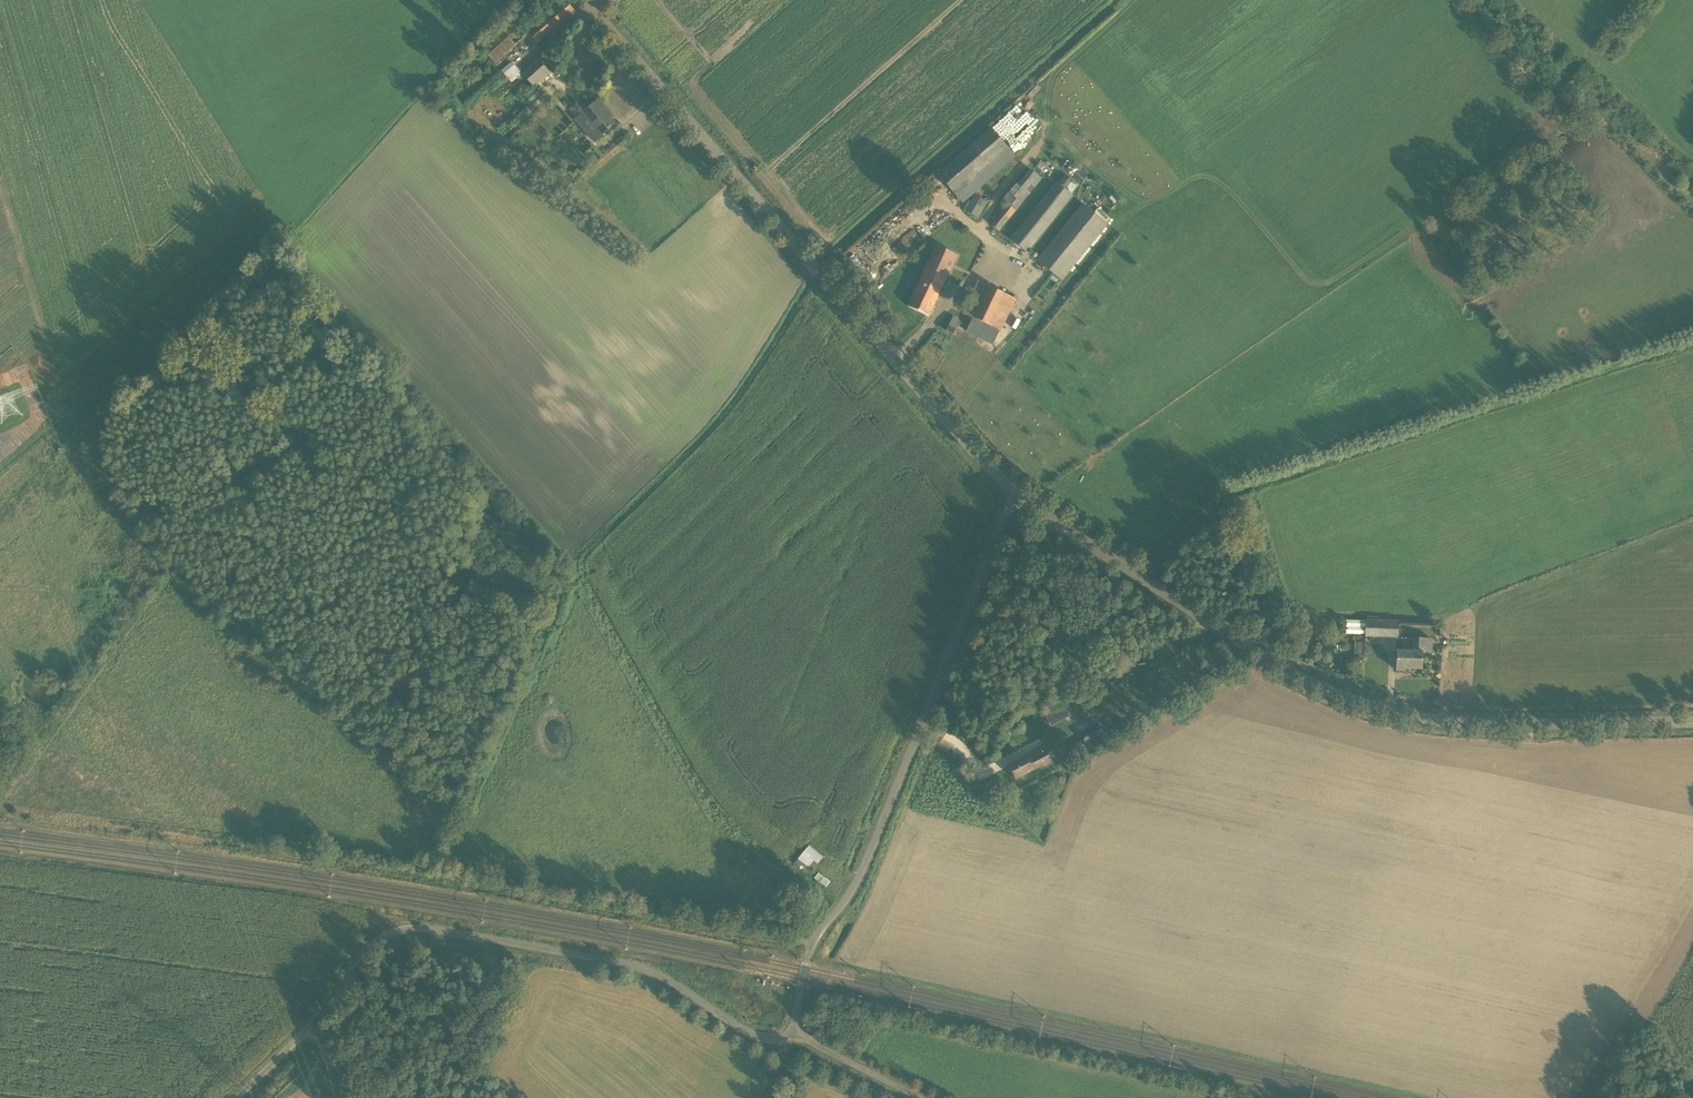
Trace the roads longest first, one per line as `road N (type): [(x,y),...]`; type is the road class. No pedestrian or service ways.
road 1 (unclassified): [(1692,722),(1473,724),(1378,708),(1297,676),(1050,524),(1010,490)]
road 2 (unclassified): [(233,1097),(311,1025),(373,942),(418,929),(619,963),(654,974),(753,1036),(791,1036)]
road 3 (unclassified): [(1010,490),(583,0)]
road 4 (unclassified): [(791,1036),(813,943),(874,839),(1010,490)]
road 5 (track): [(818,274),(1128,0)]
road 6 (track): [(1692,201),(1489,0)]
road 7 (unclassified): [(925,1097),(791,1036)]
road 8 (track): [(813,943),(671,916)]

